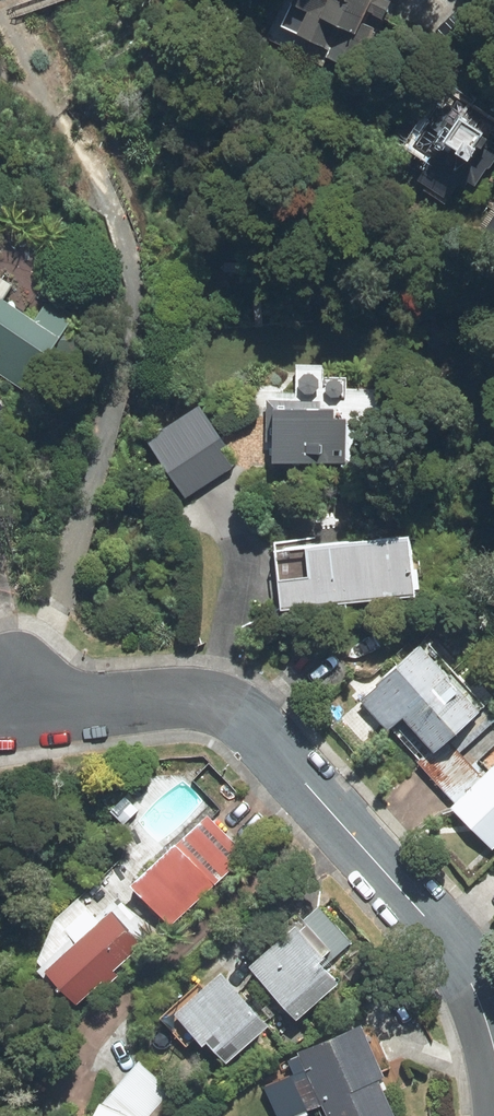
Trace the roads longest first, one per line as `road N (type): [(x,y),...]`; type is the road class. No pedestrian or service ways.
road 1 (residential): [(18,698),(169,698),(232,712),(260,733),(471,971)]

